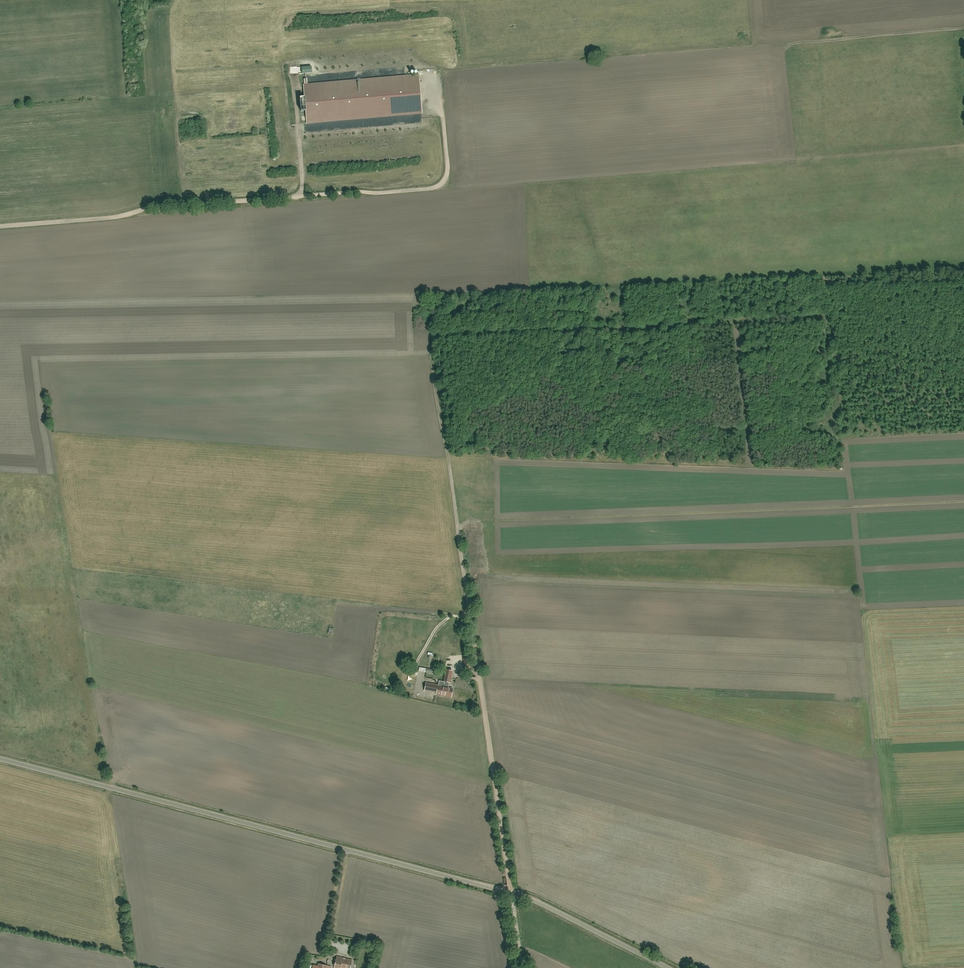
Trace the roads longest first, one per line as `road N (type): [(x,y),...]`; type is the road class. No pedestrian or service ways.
road 1 (unclassified): [(511,892),(0,758)]
road 2 (track): [(478,664),(511,892)]
road 3 (unclassified): [(666,967),(511,892)]

